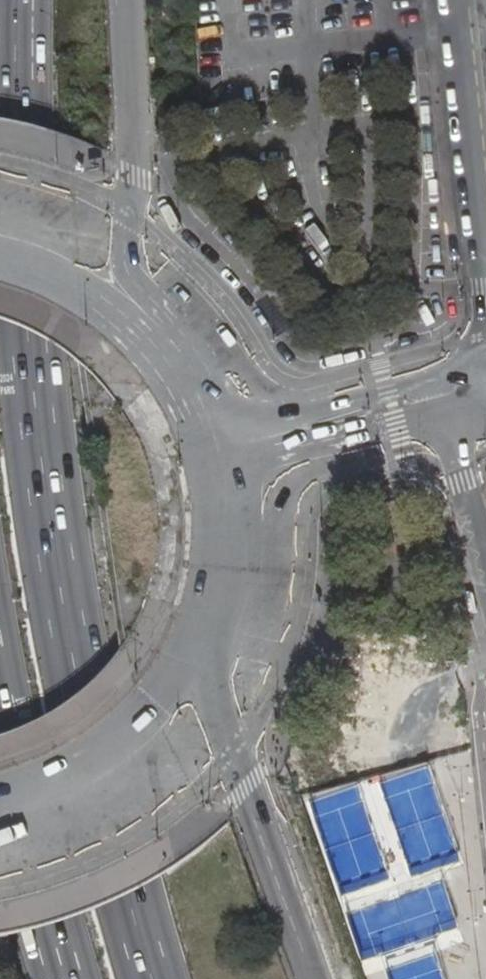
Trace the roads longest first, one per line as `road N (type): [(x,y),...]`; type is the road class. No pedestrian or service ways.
road 1 (trunk): [(153,978),(129,905),(68,637),(18,330),(16,0)]
road 2 (trunk): [(285,414),(228,337),(155,273),(139,212),(128,0)]
road 3 (trunk): [(313,978),(216,704)]
road 4 (trunk): [(0,722),(65,978)]
road 5 (primary): [(0,843),(97,812),(164,765),(216,704)]
road 6 (primary): [(216,704),(259,604),(271,479)]
road 7 (primary): [(271,479),(307,452),(485,402)]
road 8 (unclassified): [(485,223),(460,0)]
road 9 (primary): [(485,362),(285,414)]

